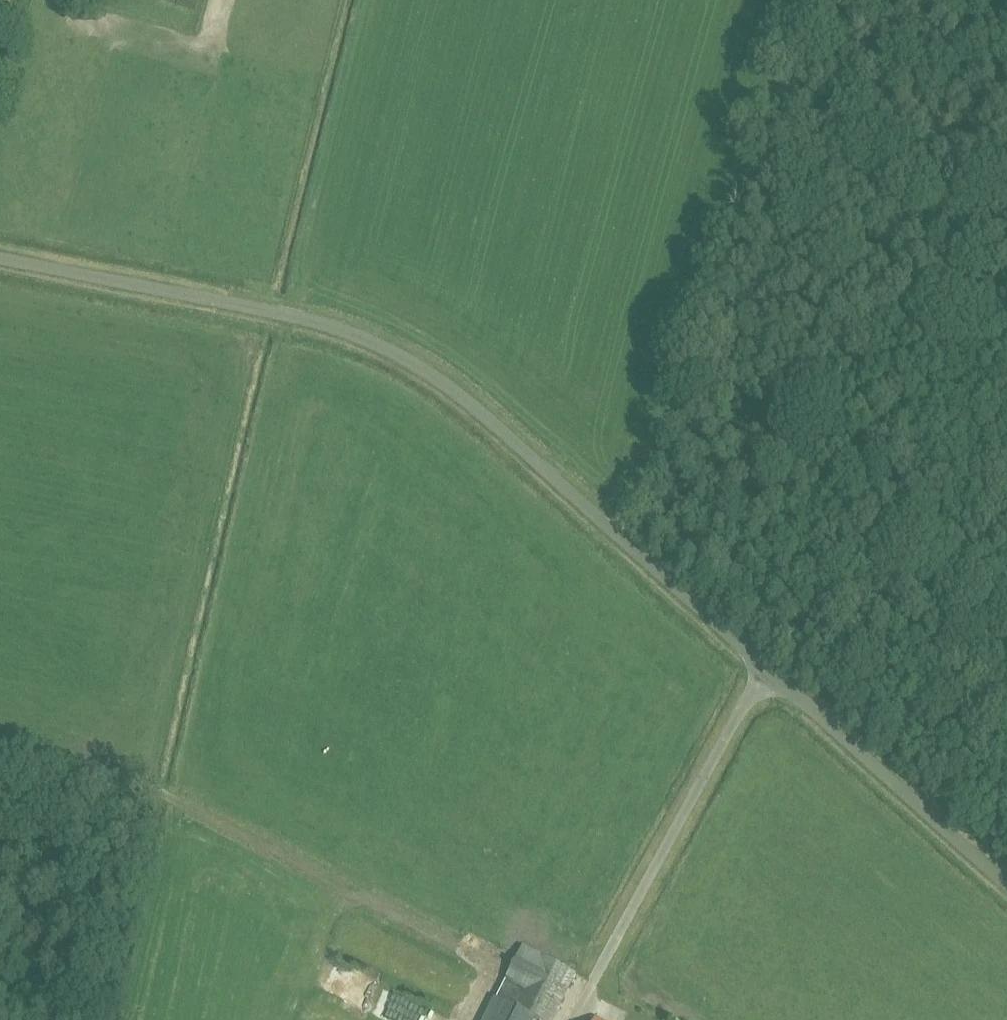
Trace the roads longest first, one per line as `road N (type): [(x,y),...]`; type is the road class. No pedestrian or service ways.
road 1 (unclassified): [(1006,884),(456,392),(414,364),(337,329),(0,258)]

